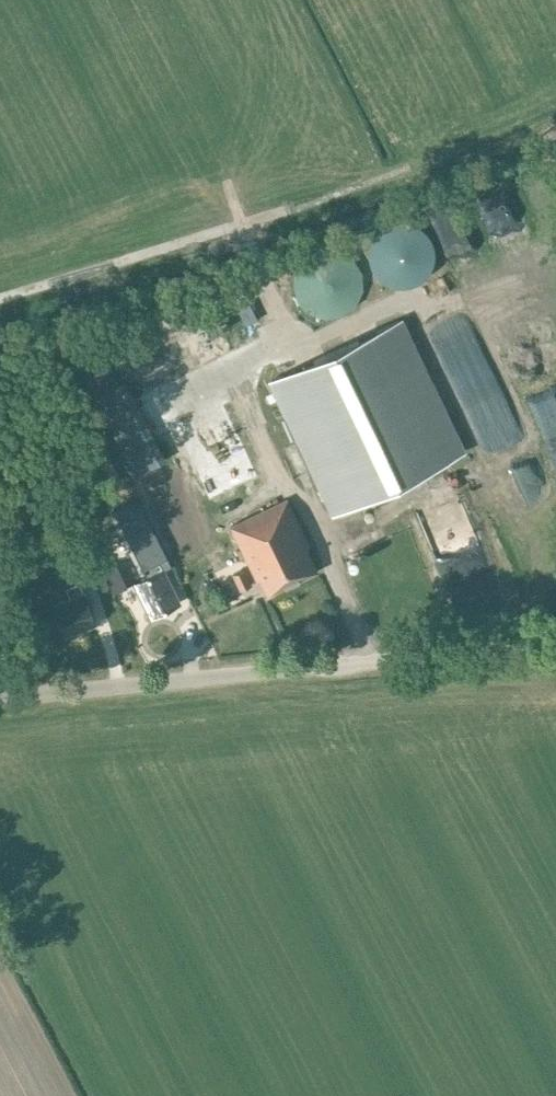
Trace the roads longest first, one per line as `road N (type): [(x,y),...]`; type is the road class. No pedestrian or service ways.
road 1 (unclassified): [(0,704),(555,648)]

